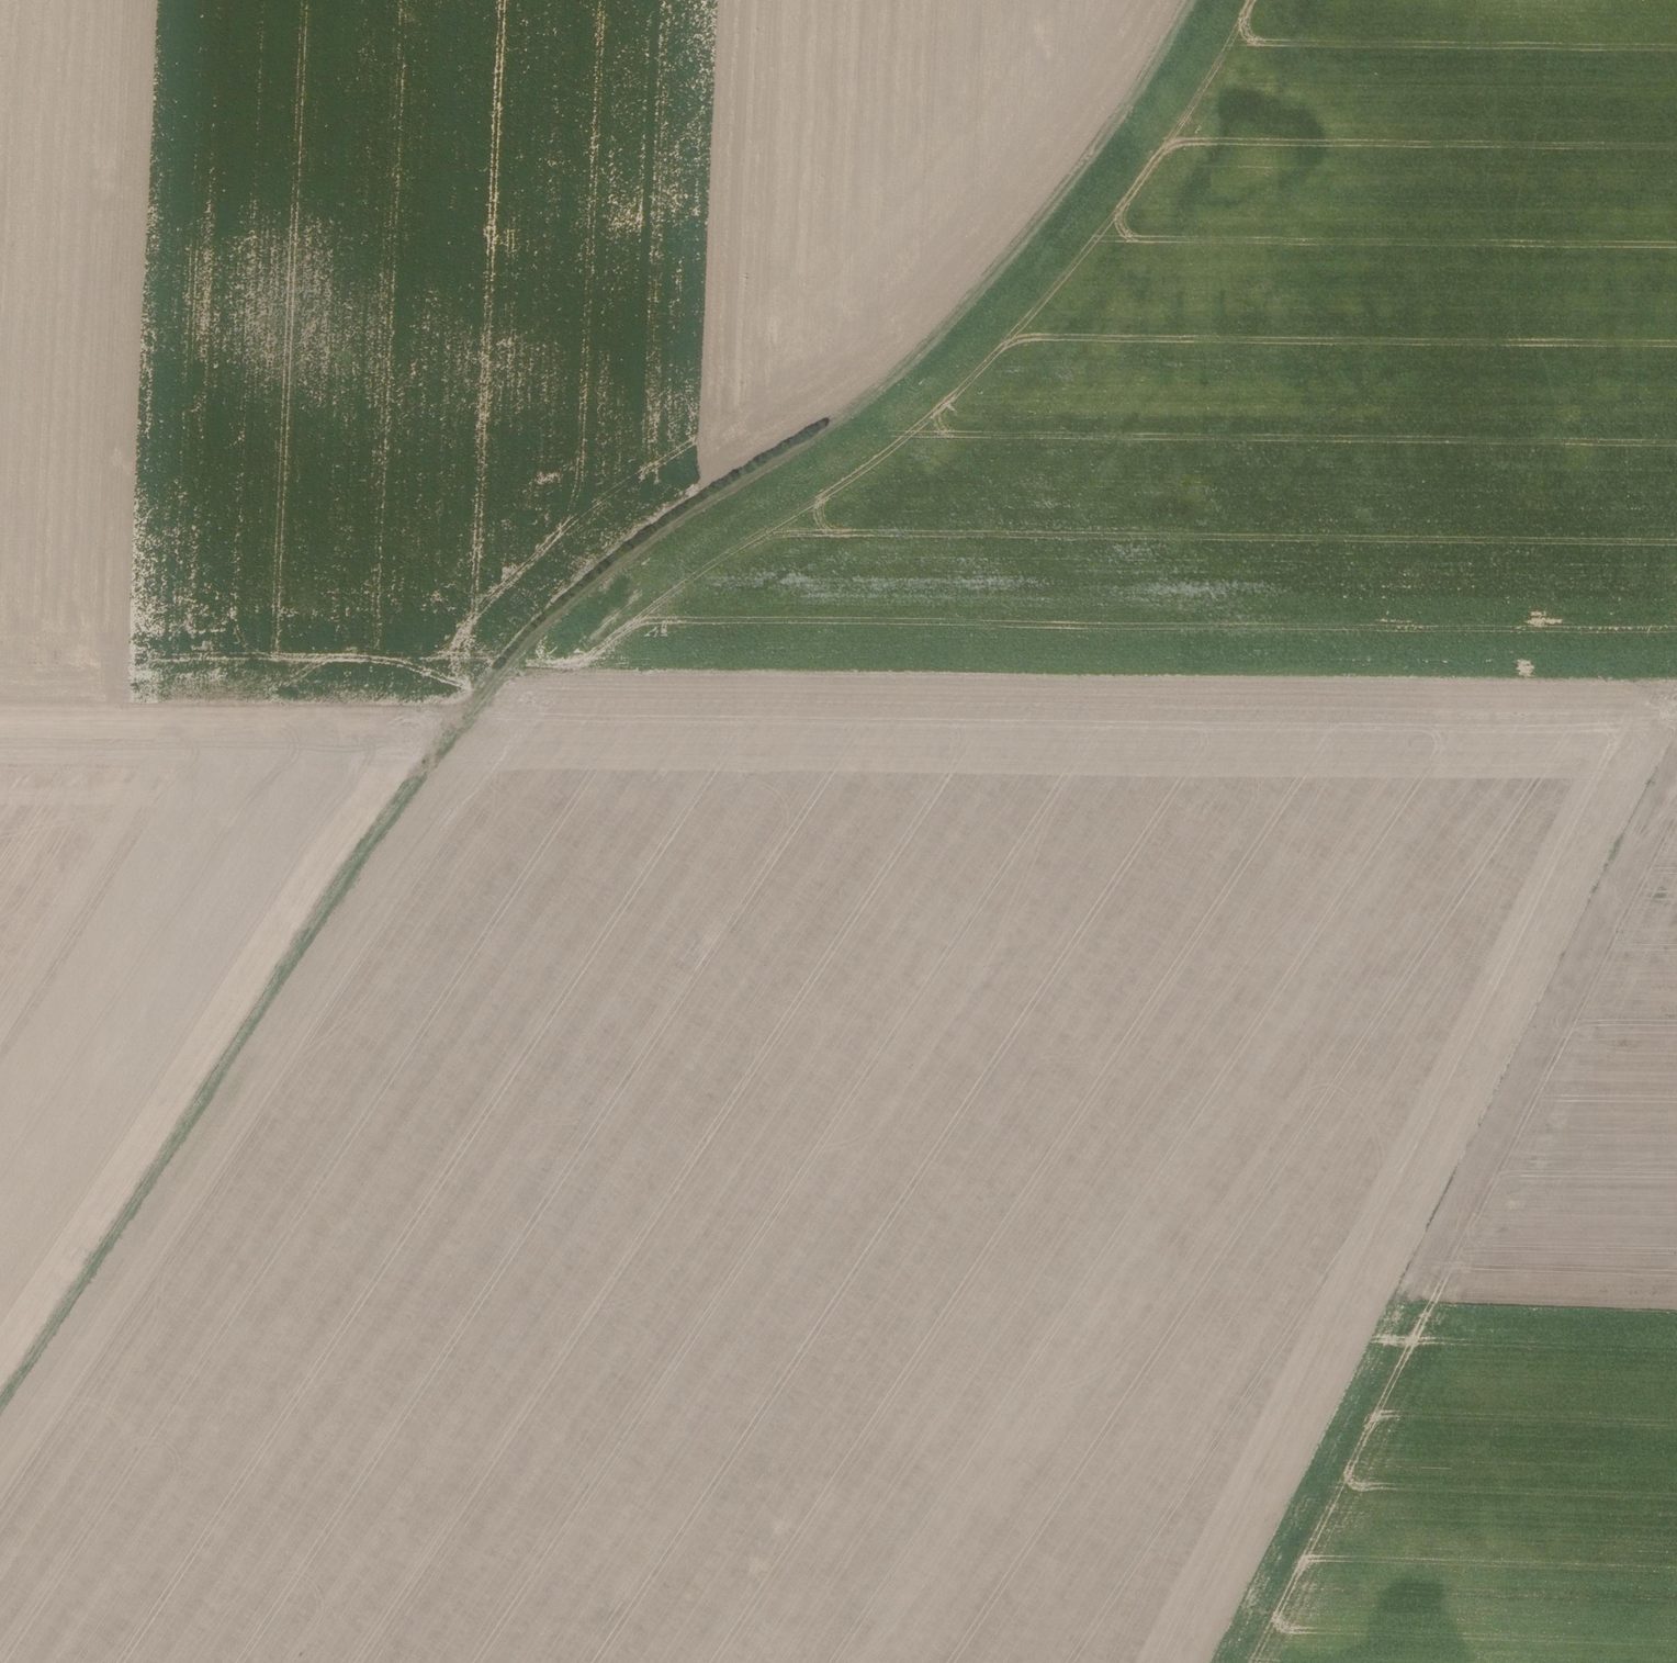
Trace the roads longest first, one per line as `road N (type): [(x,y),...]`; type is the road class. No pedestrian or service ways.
road 1 (track): [(1190,0),(1155,72),(1008,255),(878,396),(629,560),(489,680),(304,925),(0,1405)]

